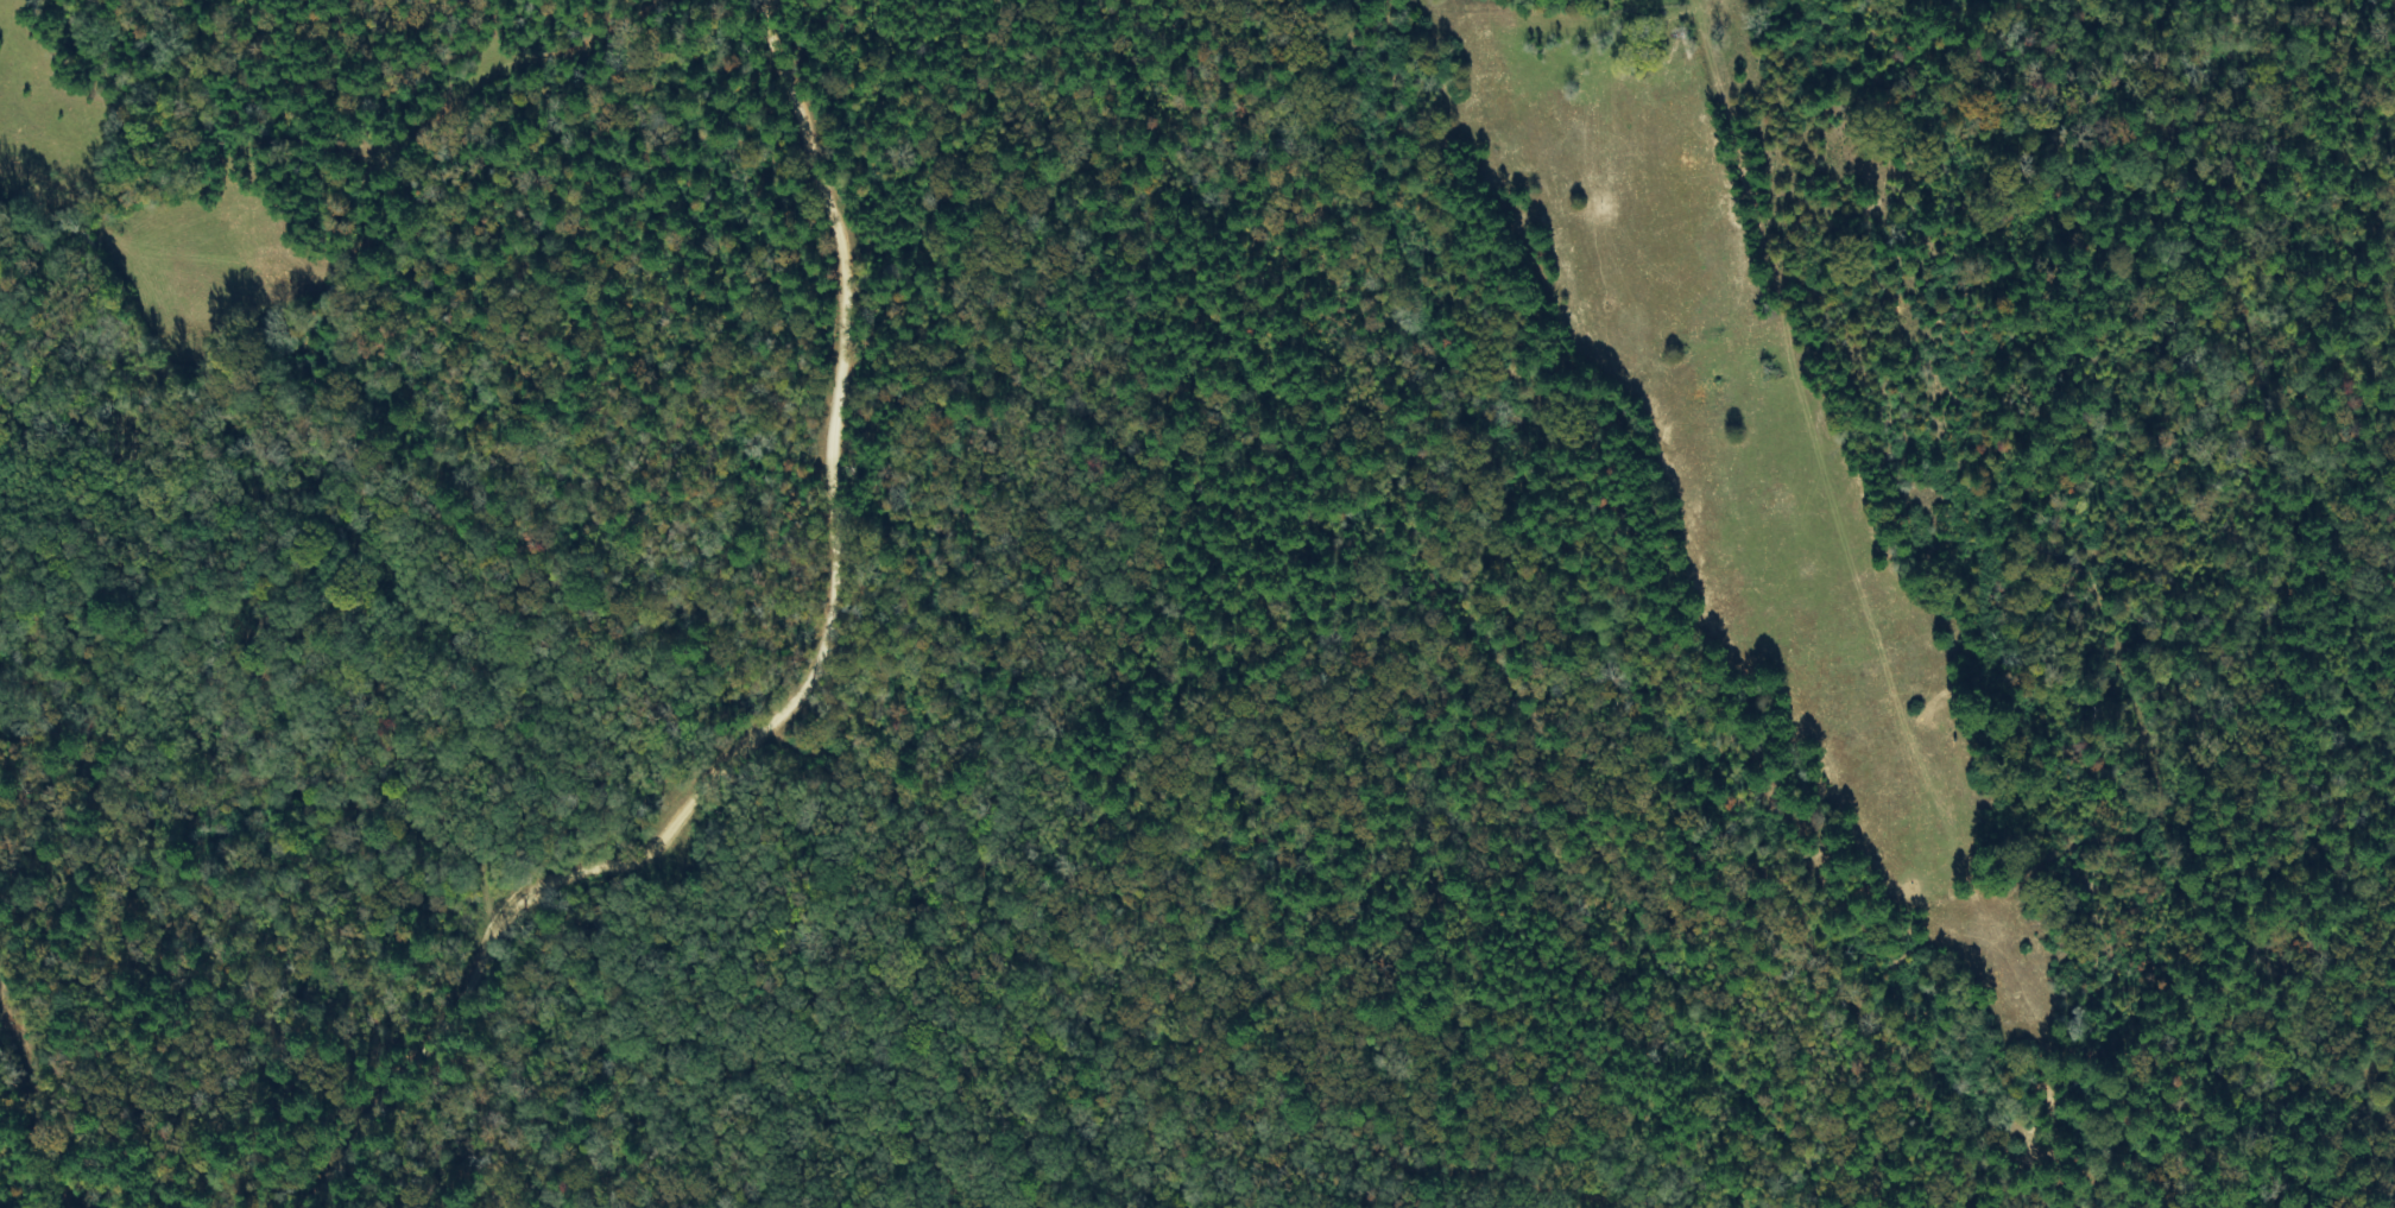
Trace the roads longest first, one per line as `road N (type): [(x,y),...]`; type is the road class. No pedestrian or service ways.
road 1 (residential): [(501,948),(678,840),(796,681),(843,407),(814,170),(733,0)]
road 2 (residential): [(312,1207),(460,1036),(501,948)]

